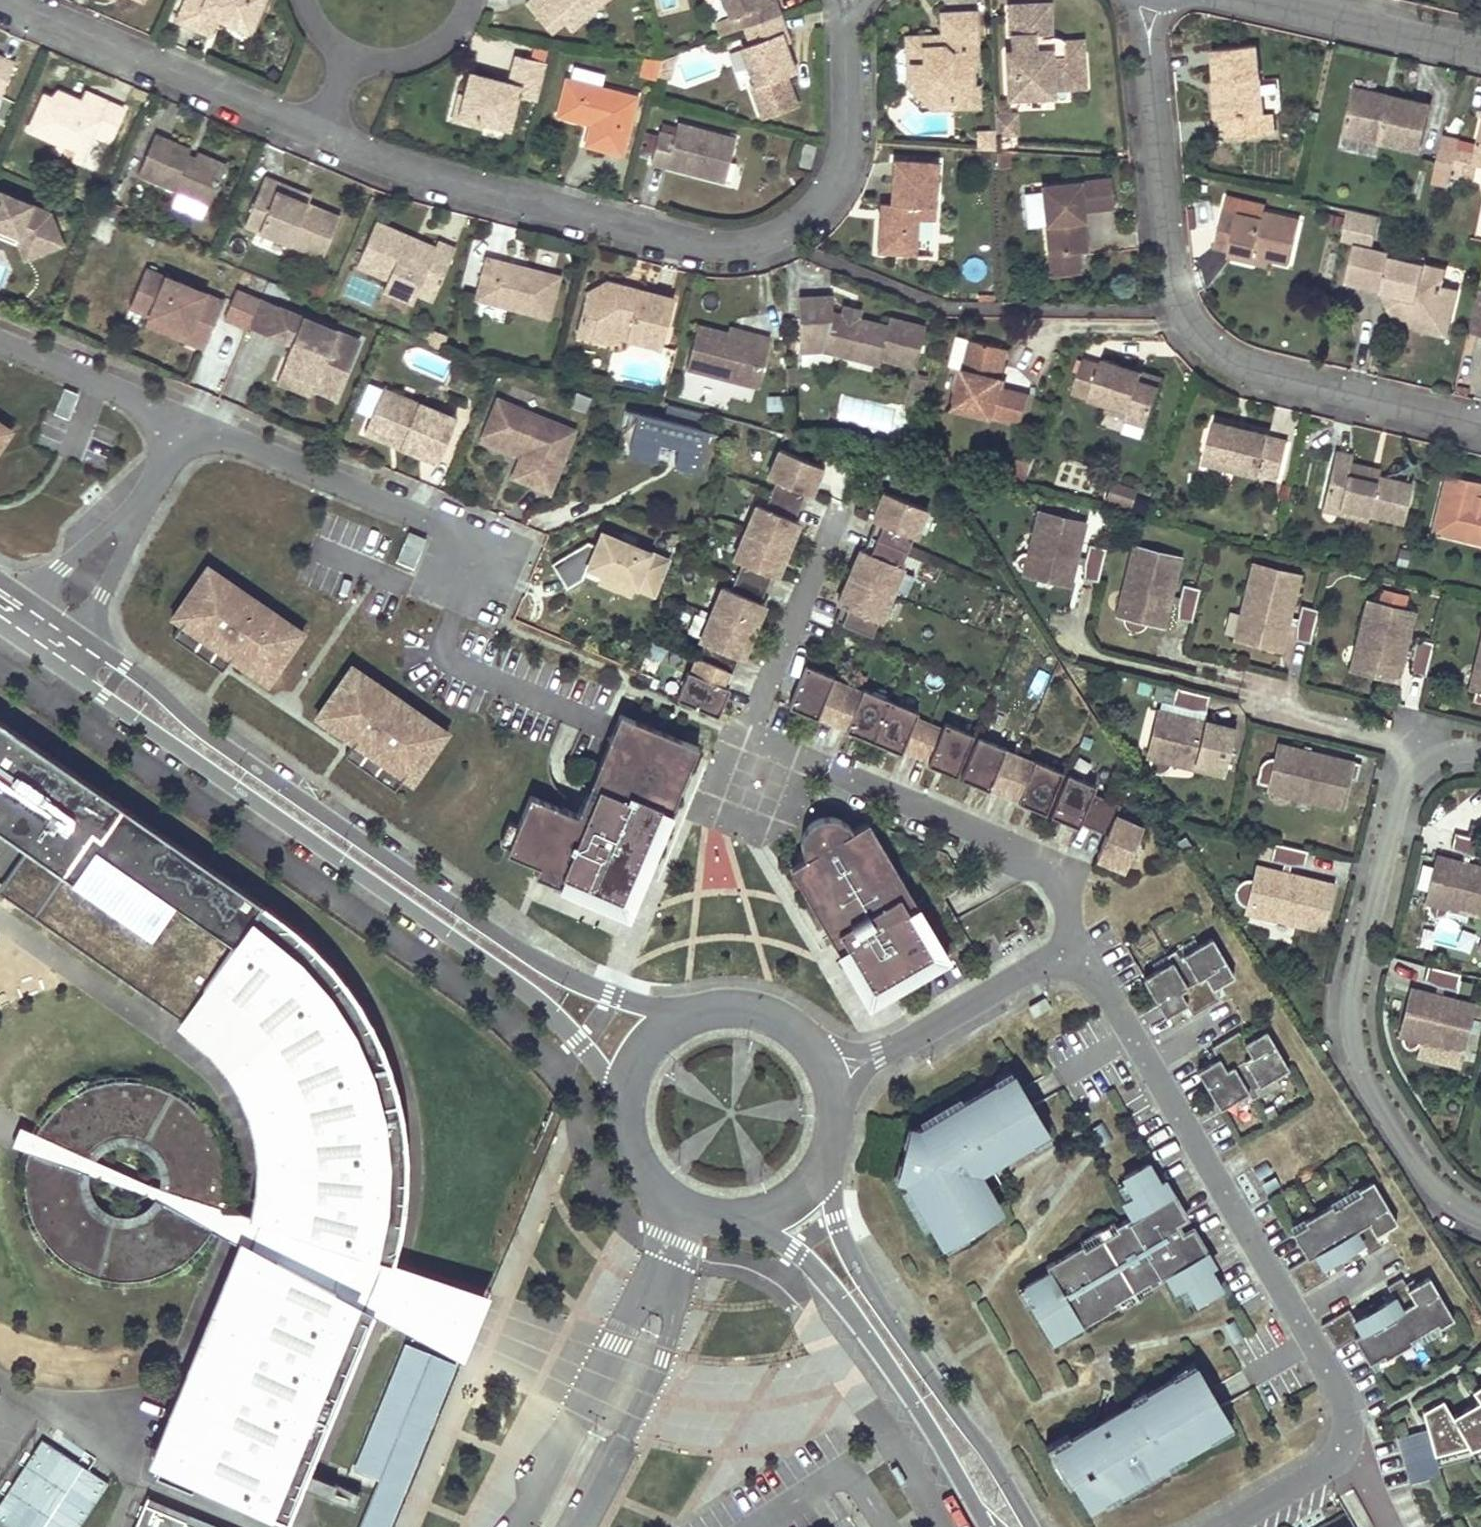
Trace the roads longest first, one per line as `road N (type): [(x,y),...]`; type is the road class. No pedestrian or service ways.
road 1 (unclassified): [(32,650),(505,974),(579,1042),(628,1119)]
road 2 (unclassified): [(700,1012),(610,994),(526,955),(213,742),(140,678),(53,621)]
road 3 (residential): [(848,0),(848,135),(836,182),(789,230),(748,245),(701,245),(397,165),(317,132)]
road 4 (residential): [(1222,1526),(1323,1467),(1347,1424),(1340,1392),(1102,985),(1072,956)]
road 5 (residential): [(1480,425),(1250,369),(1193,329),(1170,275),(1148,2)]
road 6 (residential): [(1480,750),(1456,749),(1426,761),(1406,783),(1351,1001),(1366,1083),(1434,1184),(1480,1215)]
road 7 (residential): [(1030,1526),(850,1258),(825,1158)]
road 8 (residential): [(744,1214),(828,1283),(988,1526)]
road 9 (residential): [(1072,956),(1057,875),(1037,855),(813,761)]
road 10 (residential): [(317,132),(9,0)]
road 11 (residential): [(476,574),(436,522),(189,423)]
road 12 (residential): [(813,761),(747,740),(717,766),(714,788),(723,812),(741,825),(762,826),(786,816),(809,768)]
road 13 (residential): [(828,1073),(879,1057),(1033,968),(1072,956)]
road 14 (residential): [(53,621),(189,423)]
road 15 (residential): [(1480,53),(1249,0)]
road 16 (residential): [(189,423),(0,344)]
road 17 (residential): [(628,1119),(645,1169),(670,1195),(707,1212),(744,1214)]
road 18 (residential): [(828,1073),(804,1036),(766,1013),(700,1012)]
road 19 (residential): [(353,56),(414,58),(441,44),(470,0)]
road 20 (residential): [(700,1012),(657,1037),(631,1083),(628,1119)]

